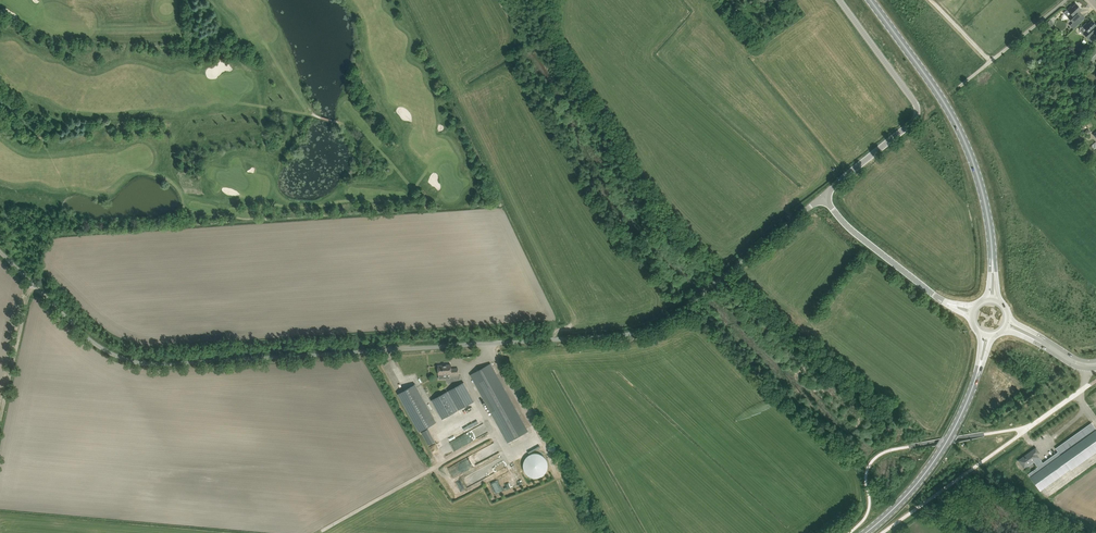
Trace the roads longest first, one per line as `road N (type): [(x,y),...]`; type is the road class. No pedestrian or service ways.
road 1 (unclassified): [(33,285),(102,348),(149,365),(632,334),(682,310),(824,195)]
road 2 (primary): [(993,268),(985,200),(963,136),(870,0)]
road 3 (unclassified): [(840,0),(918,113),(824,195)]
road 4 (track): [(320,532),(497,433)]
road 5 (primary): [(866,532),(938,457),(979,368)]
road 6 (unclassified): [(946,302),(858,235),(824,195)]
road 7 (track): [(0,420),(33,285)]
road 8 (residential): [(968,78),(1067,0)]

